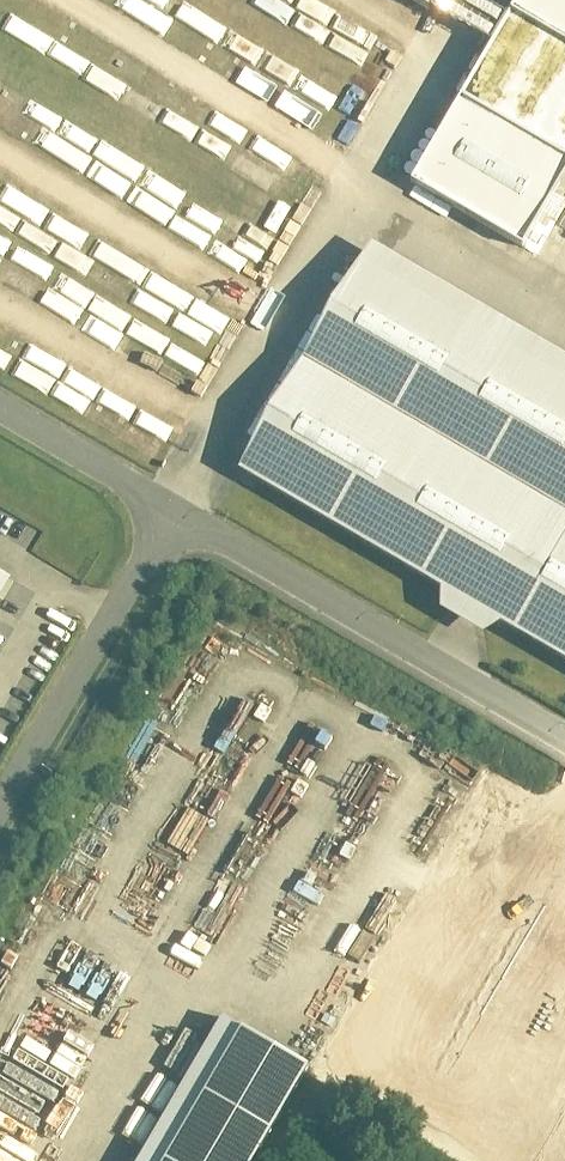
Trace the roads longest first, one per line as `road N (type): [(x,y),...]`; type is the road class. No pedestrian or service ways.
road 1 (residential): [(156,521),(564,756)]
road 2 (residential): [(156,521),(0,784)]
road 3 (residential): [(0,423),(156,521)]

